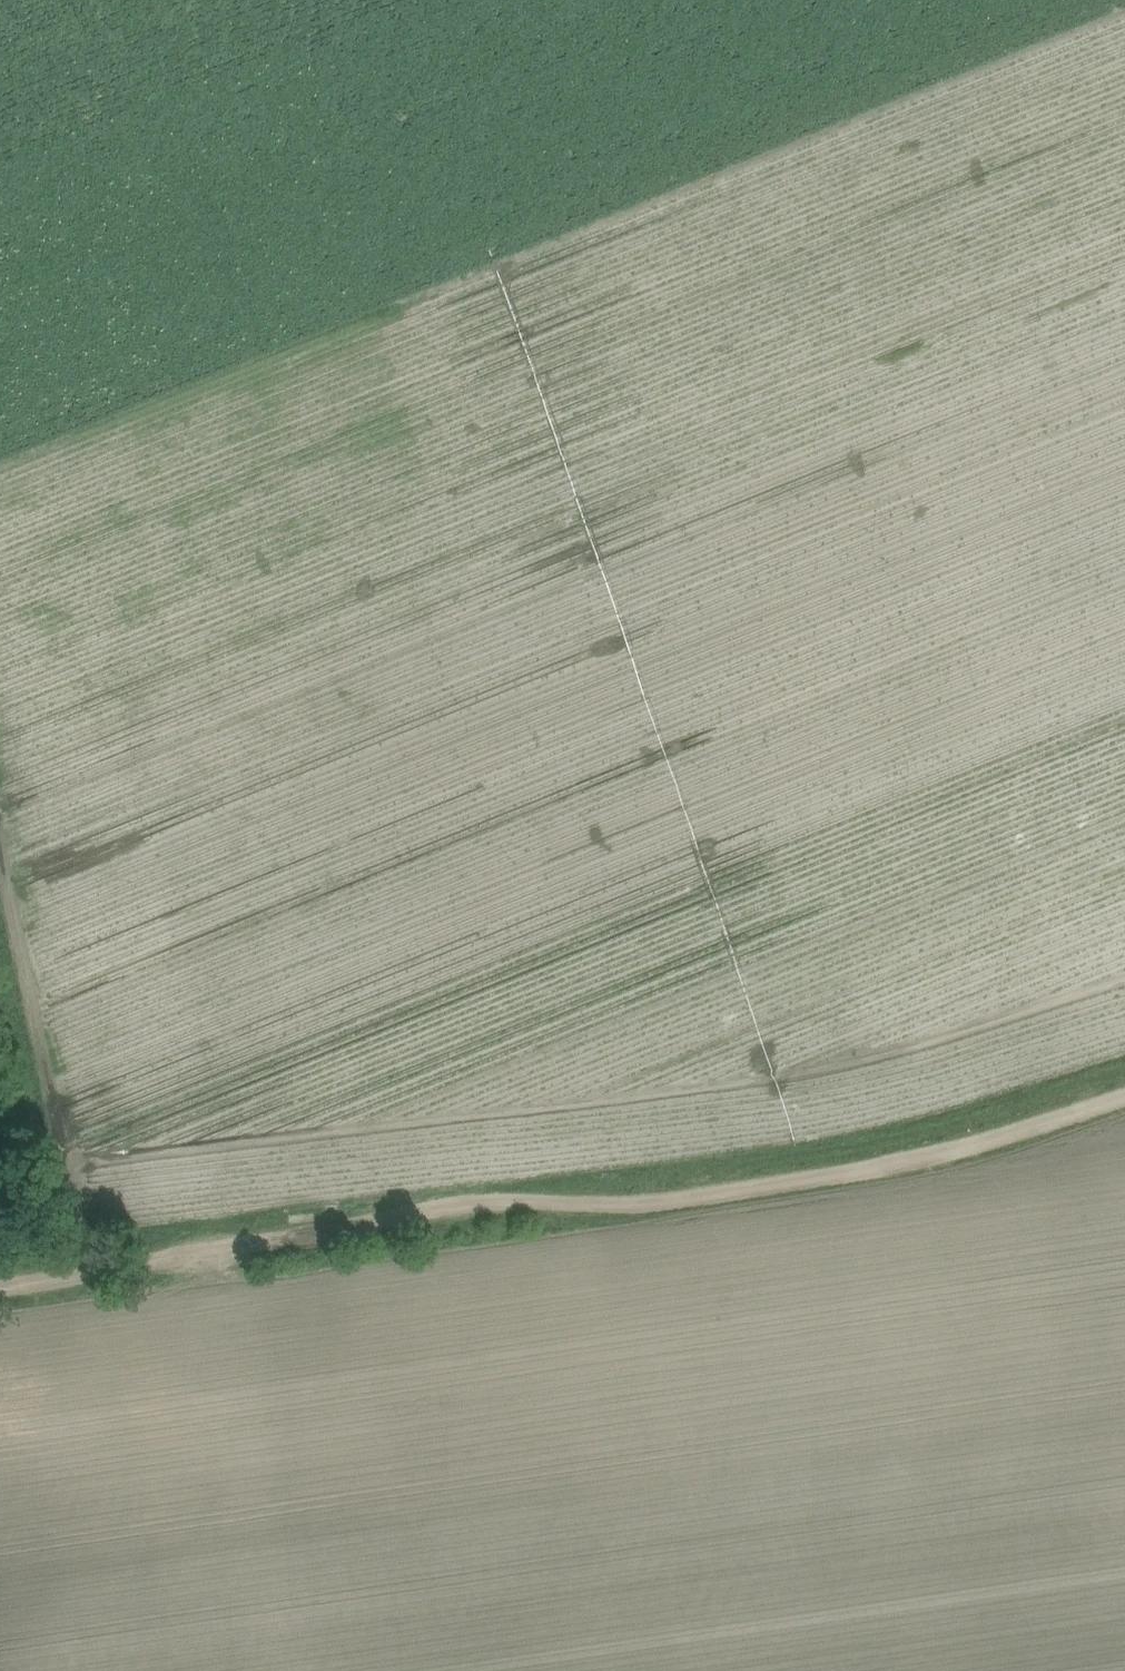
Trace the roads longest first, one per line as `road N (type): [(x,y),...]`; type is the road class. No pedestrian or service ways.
road 1 (track): [(0,1292),(964,1145),(1124,1093)]

